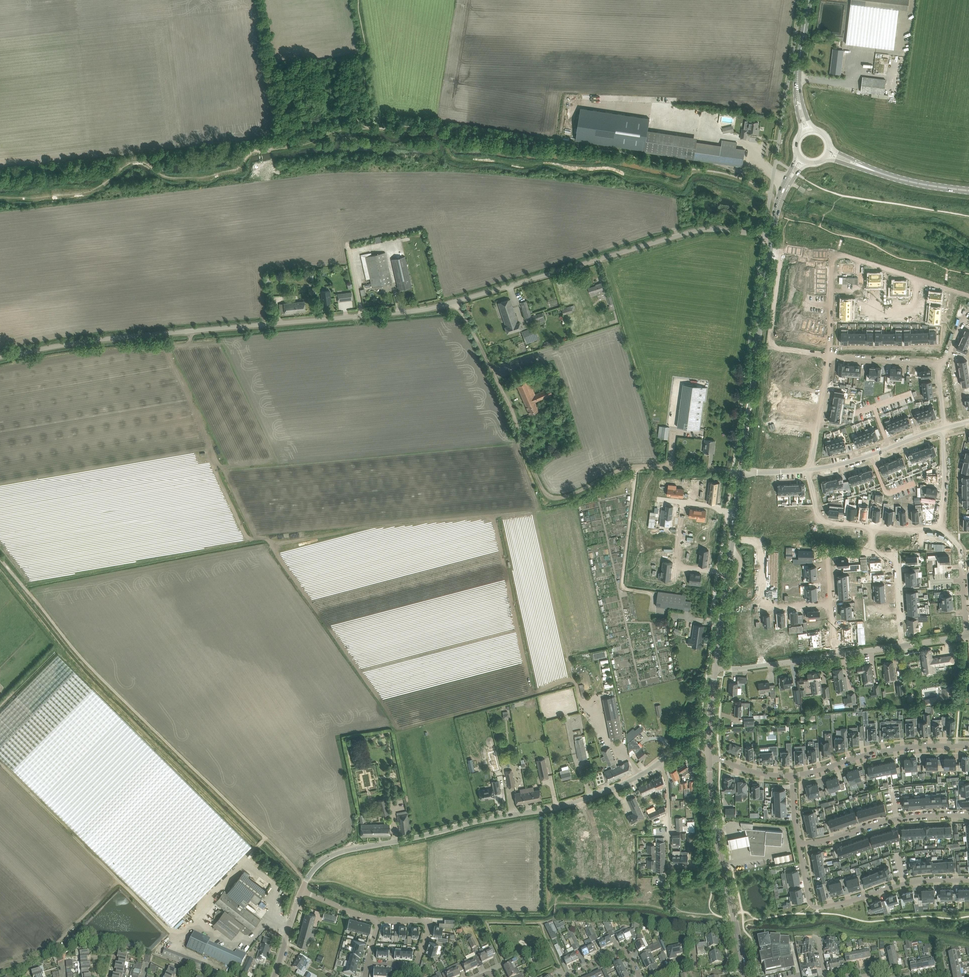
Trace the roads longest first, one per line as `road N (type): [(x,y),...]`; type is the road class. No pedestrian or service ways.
road 1 (track): [(697,169),(678,185),(609,168),(470,163),(451,156),(434,131),(395,136),(369,127),(252,153),(207,178),(177,180),(136,161),(91,191),(0,198)]
road 2 (unclassified): [(0,357),(455,302)]
road 3 (unclassified): [(455,302),(552,498),(567,498),(620,468),(741,473)]
road 4 (track): [(0,560),(67,644),(265,838),(257,847)]
road 5 (unclassified): [(302,886),(334,854),(555,809),(660,762)]
road 6 (unclassified): [(455,302),(691,232),(772,236)]
road 7 (track): [(273,551),(252,533),(218,463),(168,353),(170,334)]
road 8 (tertiary): [(741,473),(772,236)]
road 9 (residential): [(799,843),(808,900),(820,908),(917,881),(968,880)]
road 10 (tertiary): [(746,976),(709,759)]
road 11 (residential): [(968,746),(874,752),(793,776)]
road 12 (residential): [(968,815),(897,819),(799,843)]
road 13 (tertiary): [(715,668),(735,509)]
road 14 (residential): [(772,339),(785,242),(835,253)]
road 15 (residential): [(670,904),(668,781),(660,762)]
road 16 (residential): [(378,921),(429,926),(416,965),(368,961)]
road 17 (residential): [(942,428),(808,470)]
road 18 (residential): [(835,253),(968,296)]
road 19 (residential): [(751,472),(772,339)]
road 20 (track): [(636,467),(619,591)]

